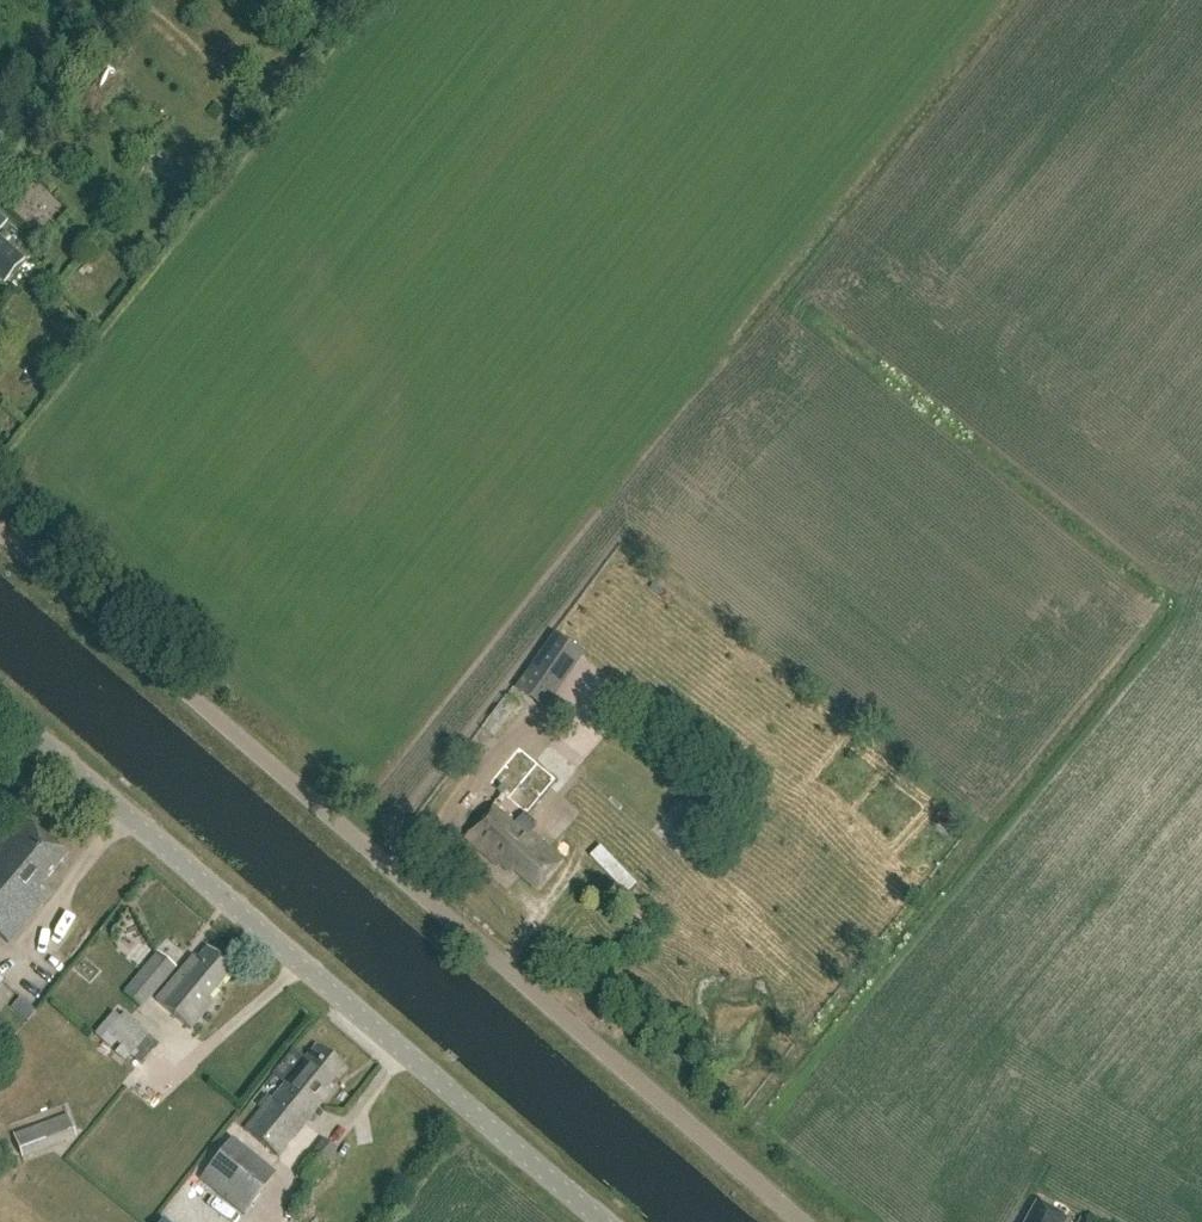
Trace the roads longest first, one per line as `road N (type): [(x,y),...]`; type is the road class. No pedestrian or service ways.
road 1 (unclassified): [(802,1221),(0,534)]
road 2 (tertiary): [(606,1221),(0,706)]

